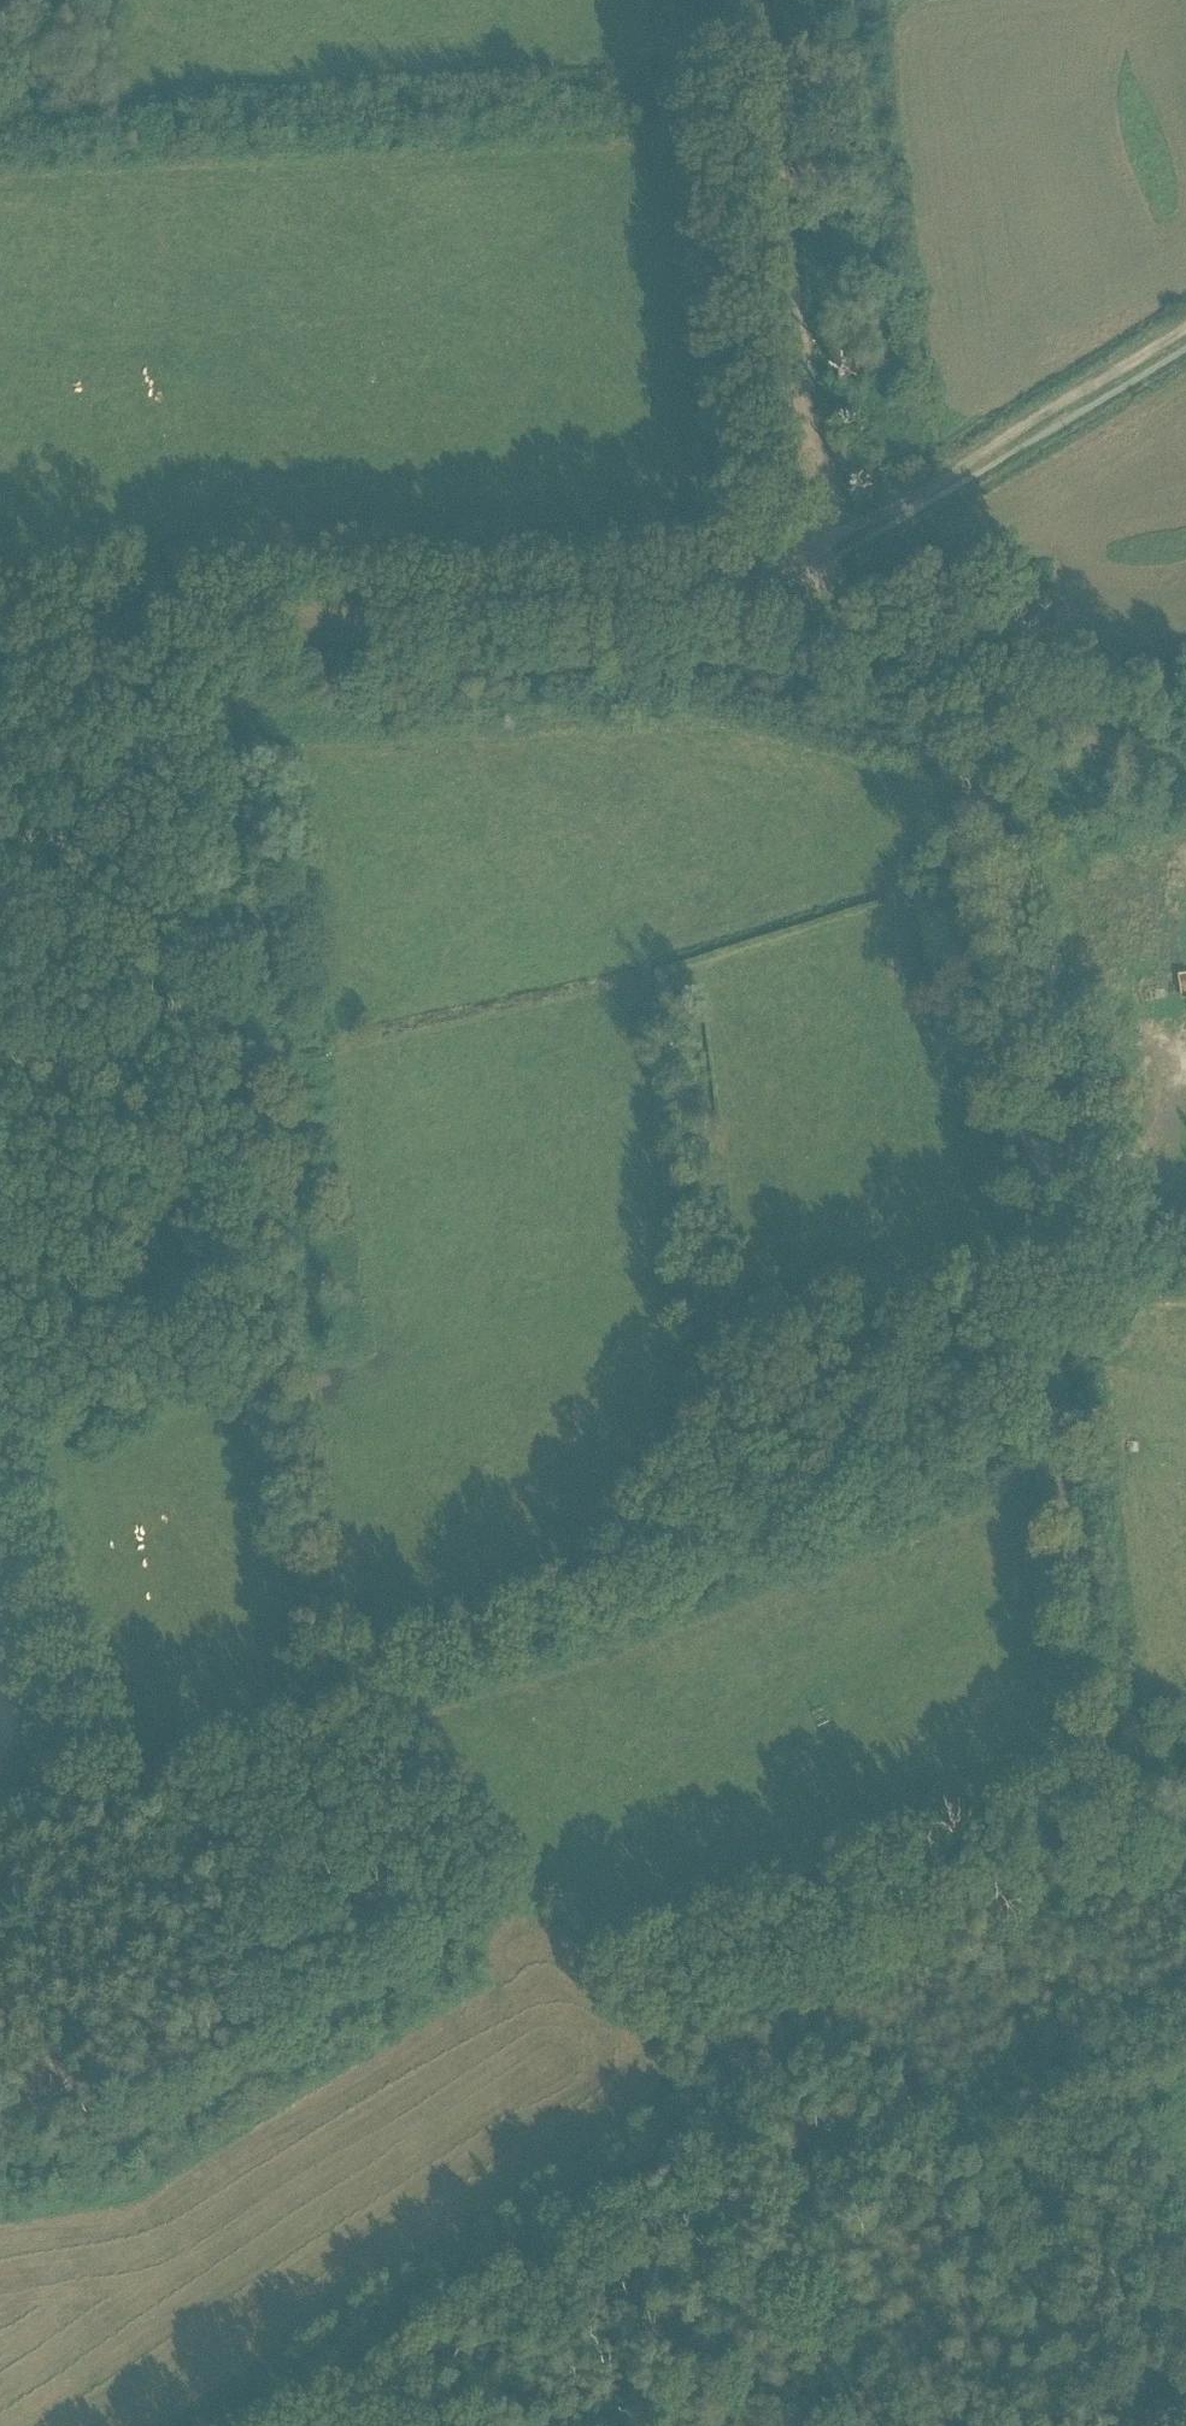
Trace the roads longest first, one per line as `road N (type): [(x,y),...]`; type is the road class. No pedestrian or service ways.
road 1 (unclassified): [(0,634),(668,610),(722,598),(832,540)]
road 2 (track): [(832,540),(779,372)]

